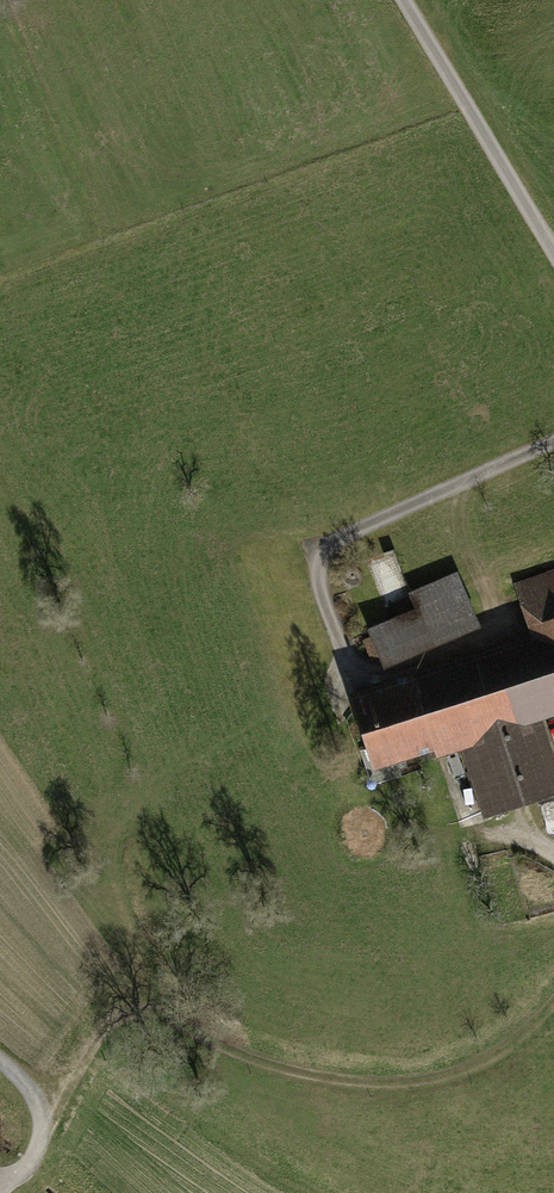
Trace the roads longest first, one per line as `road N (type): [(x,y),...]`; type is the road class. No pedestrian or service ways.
road 1 (track): [(553,439),(308,549),(347,677),(505,621)]
road 2 (track): [(553,243),(412,0)]
road 3 (track): [(0,1173),(29,1158),(39,1104),(0,1060)]

